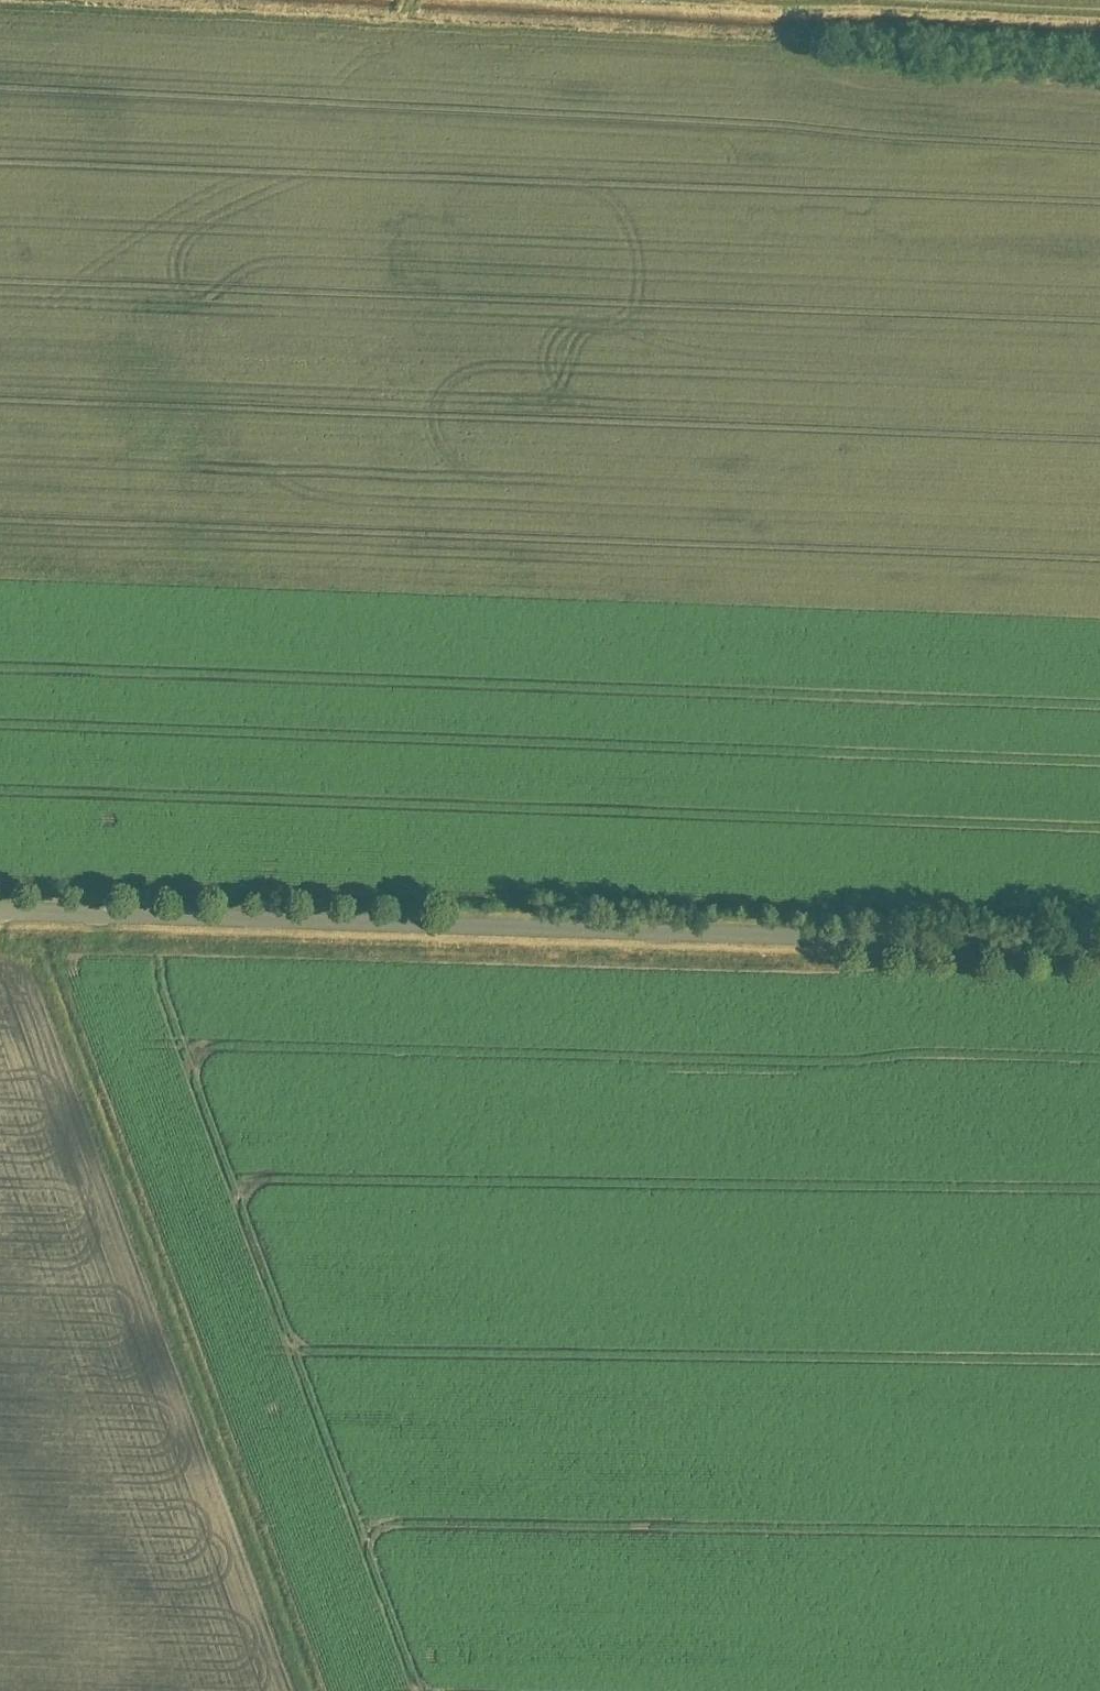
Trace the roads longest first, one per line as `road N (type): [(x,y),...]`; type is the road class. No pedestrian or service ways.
road 1 (unclassified): [(0,904),(1099,939)]

